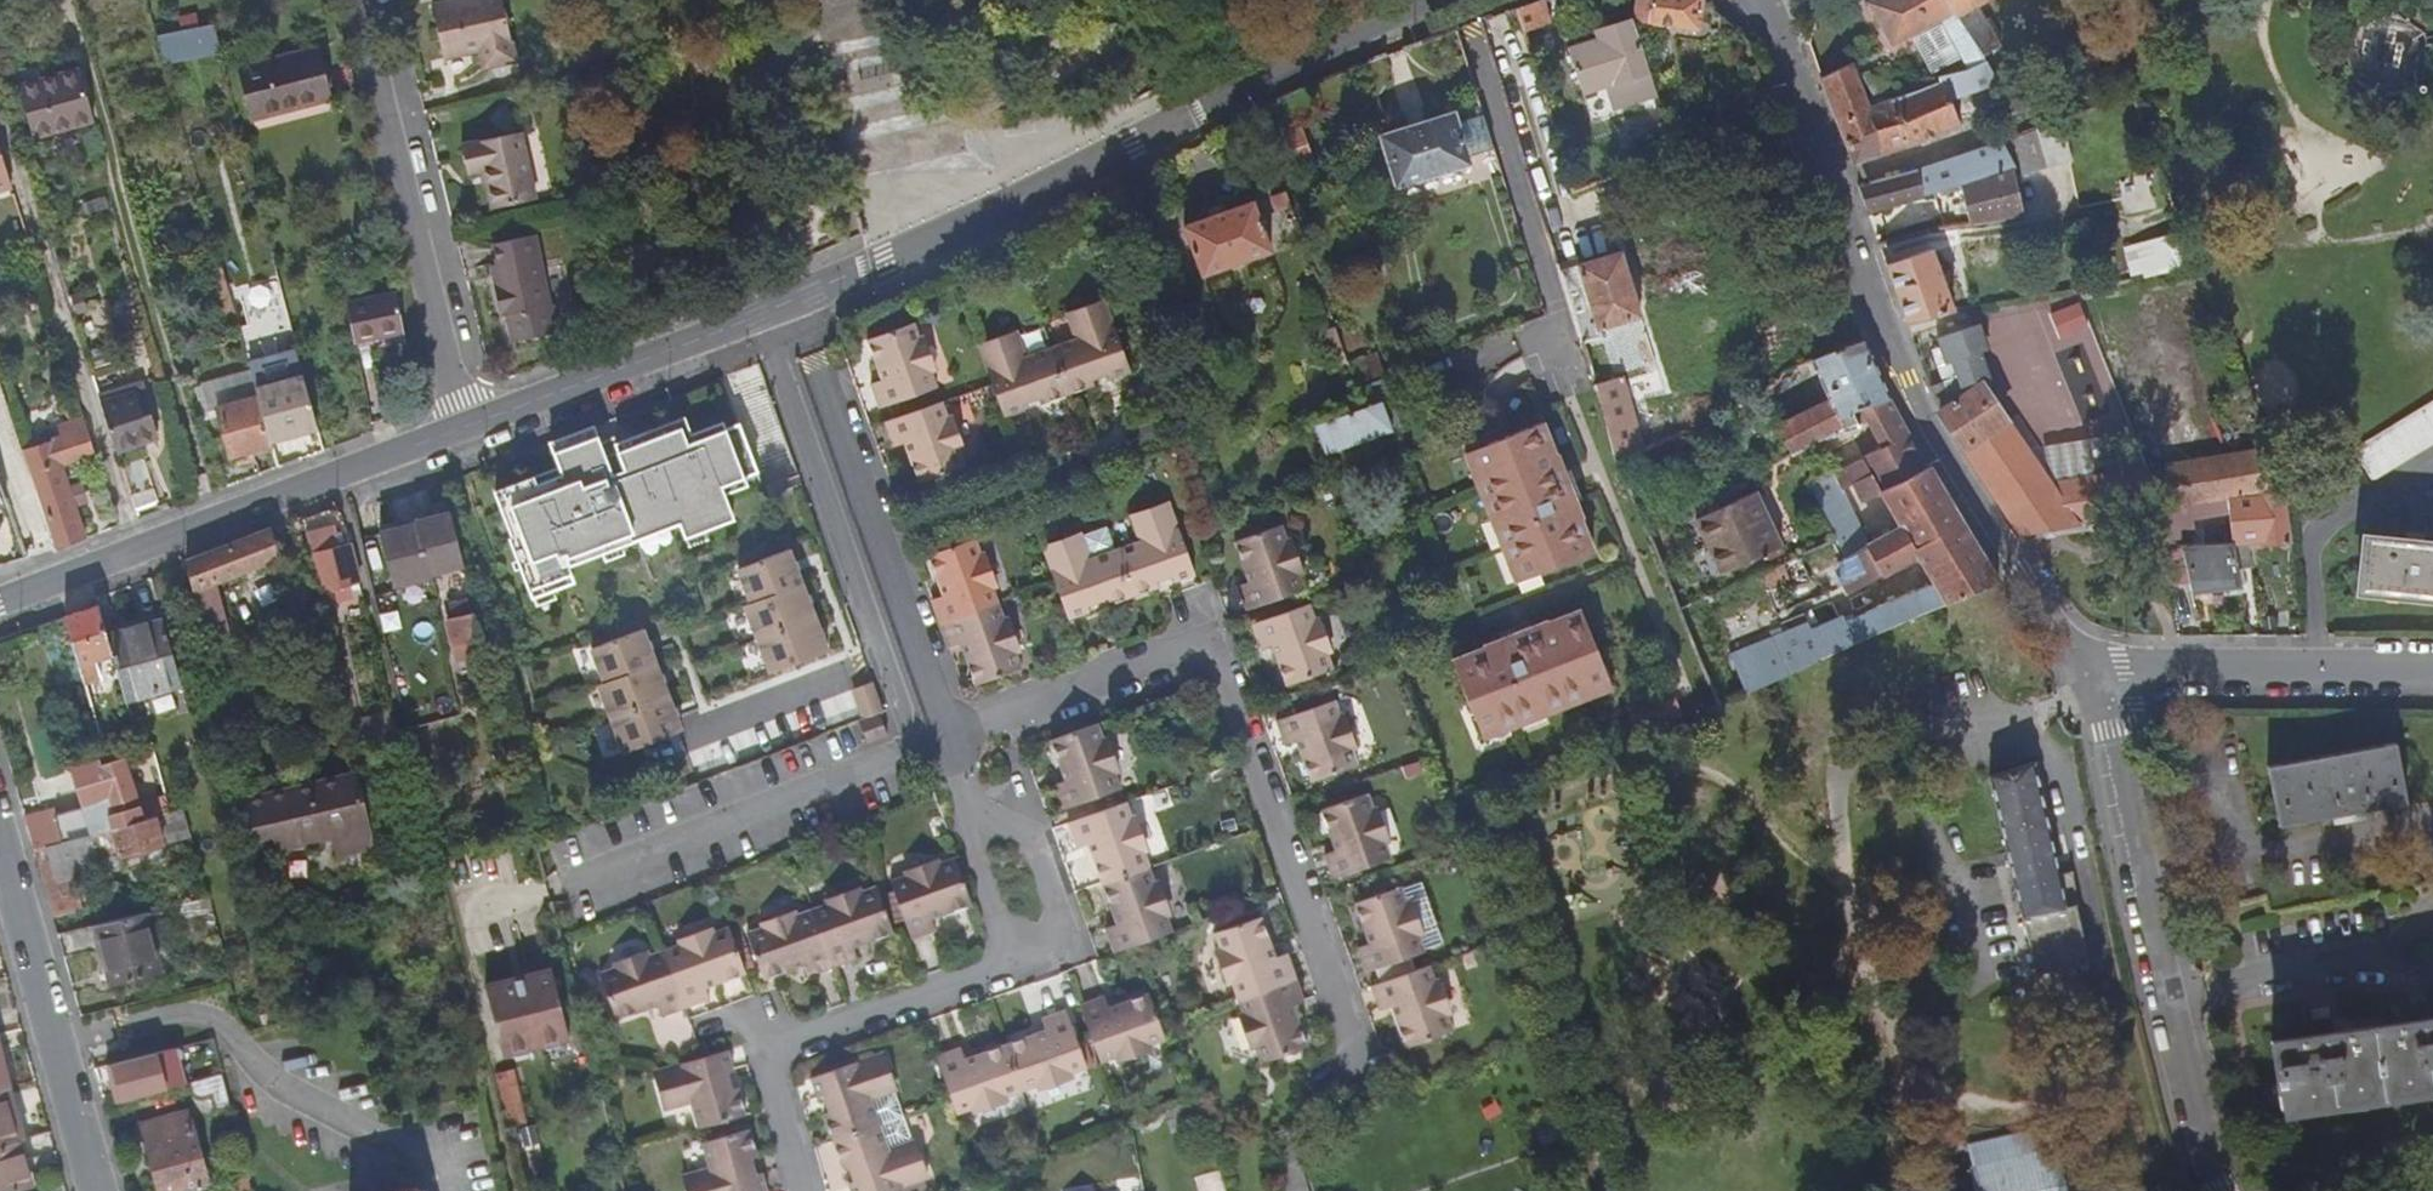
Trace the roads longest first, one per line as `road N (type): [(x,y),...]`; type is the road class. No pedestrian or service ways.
road 1 (residential): [(1755,2),(1936,452),(2084,675)]
road 2 (residential): [(950,740),(1213,644),(1358,1062)]
road 3 (residential): [(789,303),(1428,0)]
road 4 (residential): [(2225,1190),(2201,1122),(2109,729),(2084,675)]
road 5 (residential): [(0,602),(467,427)]
road 6 (residential): [(467,427),(363,0)]
road 7 (residential): [(1011,966),(785,1048),(775,1088),(803,1190)]
road 8 (residential): [(99,1190),(0,844)]
road 9 (residential): [(2432,671),(2084,675)]
road 10 (residential): [(467,427),(789,303)]
road 11 (residential): [(879,539),(789,303)]
road 12 (residential): [(1011,966),(1042,955),(1064,926),(1035,844),(976,810)]
road 13 (residential): [(950,740),(879,539)]
road 14 (residential): [(879,539),(1078,466)]
road 15 (residential): [(976,810),(969,844),(1011,966)]

